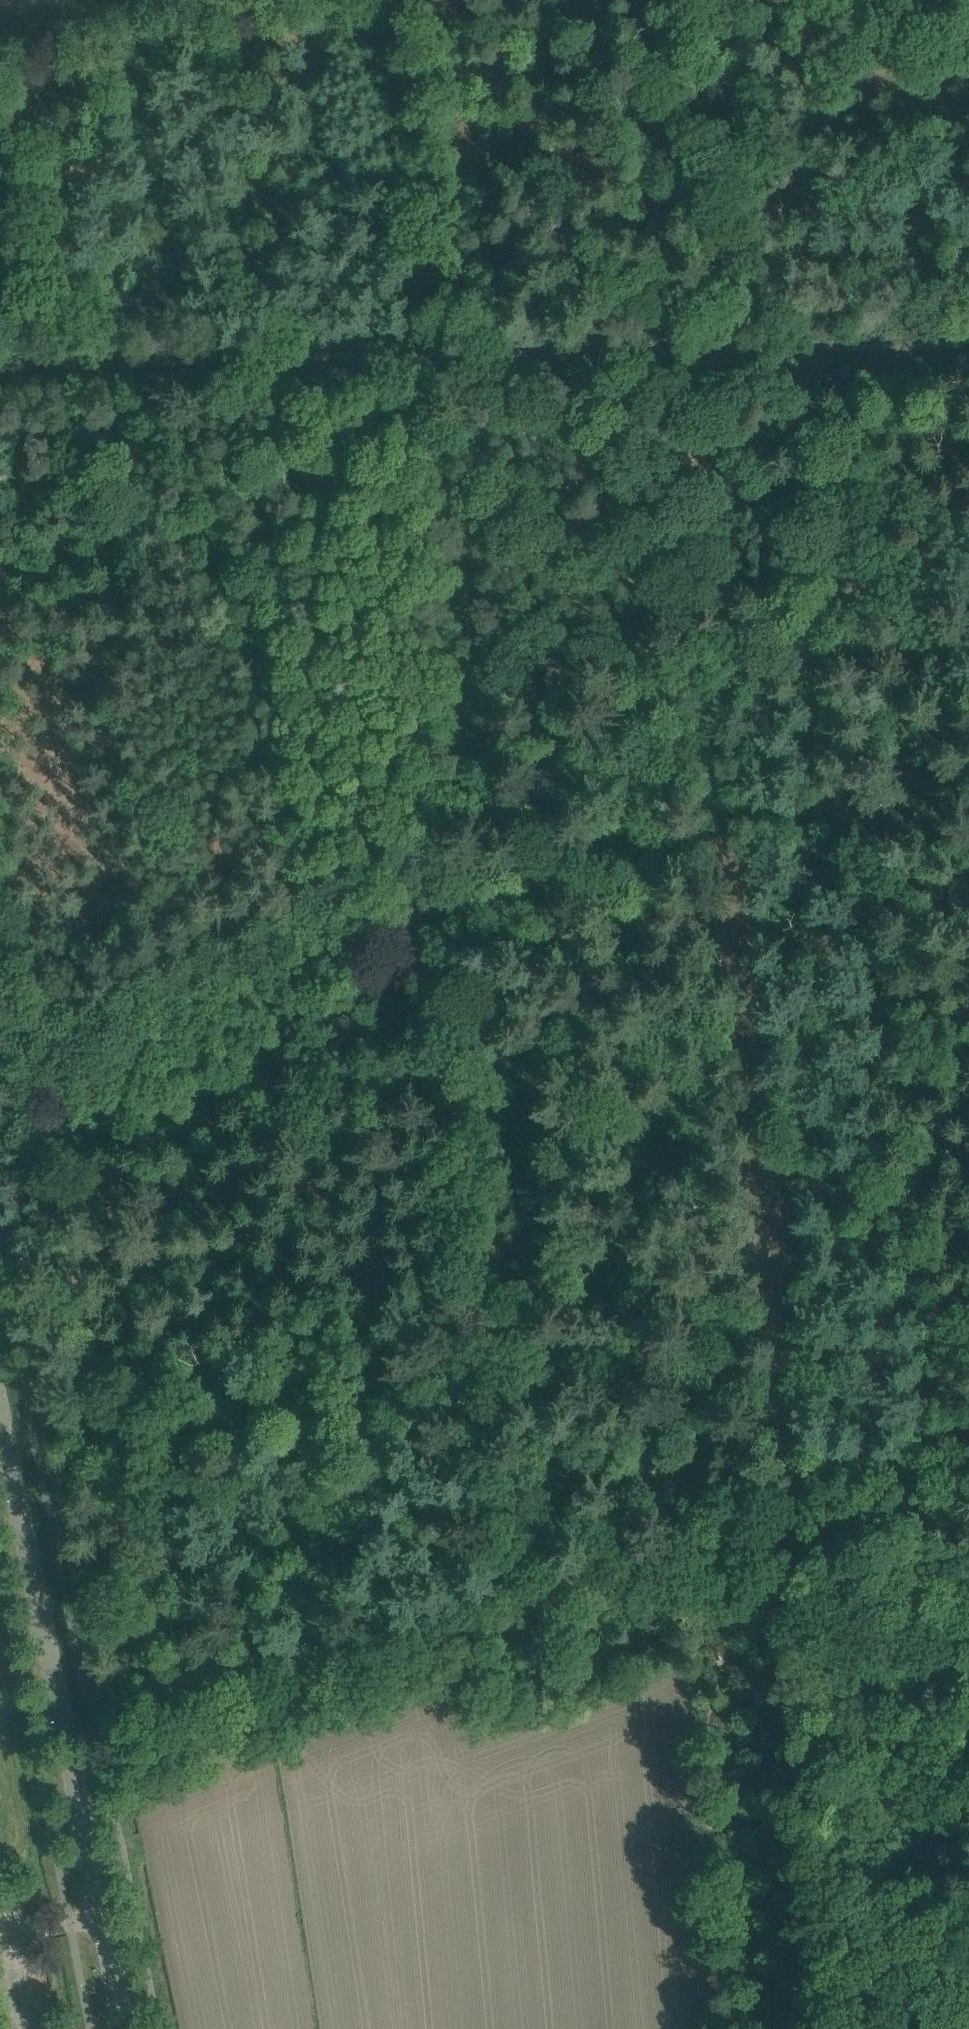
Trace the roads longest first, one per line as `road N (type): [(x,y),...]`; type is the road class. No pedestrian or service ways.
road 1 (unclassified): [(968,345),(0,366)]
road 2 (tertiary): [(124,2028),(0,1413)]

